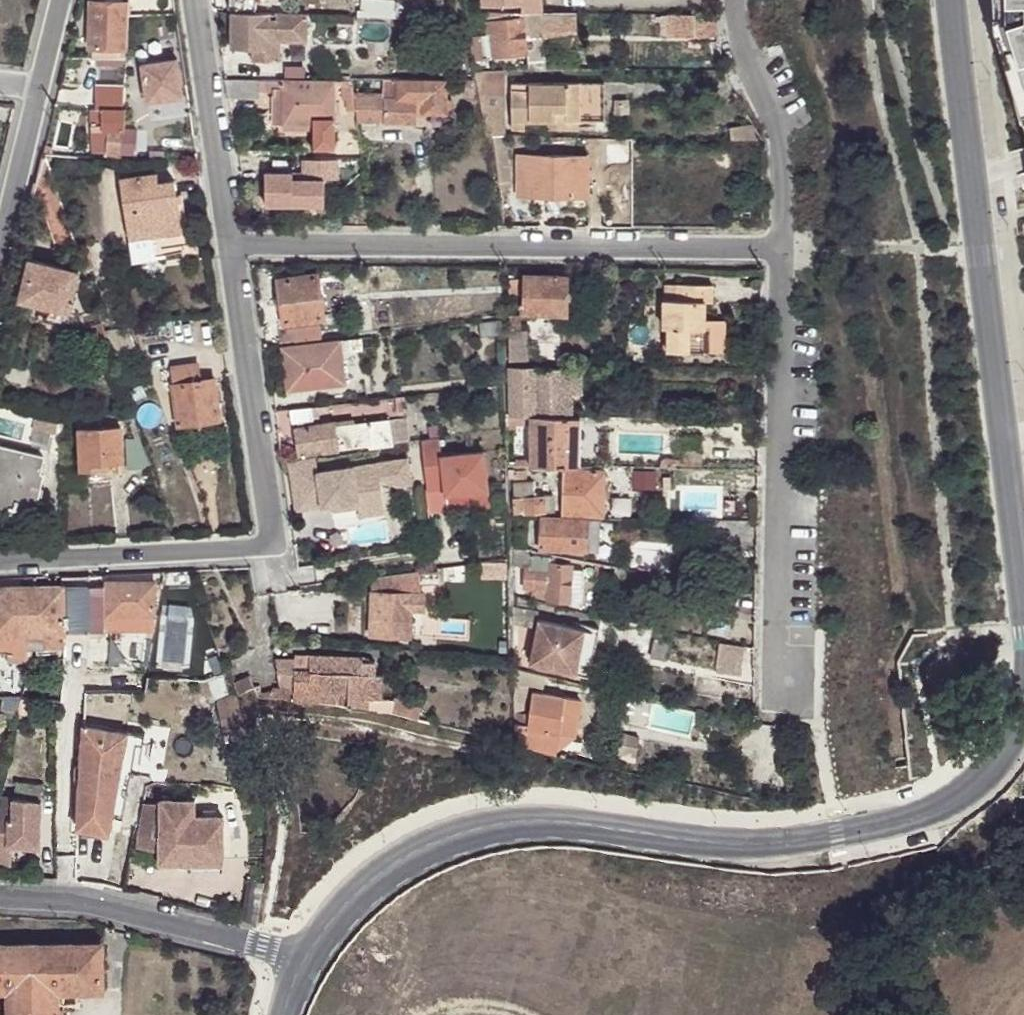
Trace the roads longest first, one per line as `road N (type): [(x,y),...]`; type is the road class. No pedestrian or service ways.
road 1 (residential): [(301,960),(356,892),(431,844),(541,820),(738,845),(907,821),(959,798),(992,771),(1023,719)]
road 2 (residential): [(1023,625),(949,0)]
road 3 (residential): [(0,561),(267,544),(230,242)]
road 4 (residential): [(230,242),(782,252)]
road 5 (residential): [(779,708),(782,252)]
road 6 (residential): [(301,960),(75,902),(0,897)]
road 7 (residential): [(782,252),(781,135),(746,50),(738,0)]
road 8 (residential): [(230,242),(194,0)]
road 9 (track): [(899,1014),(941,903),(965,880),(1023,870)]
road 10 (residential): [(0,243),(37,86)]

